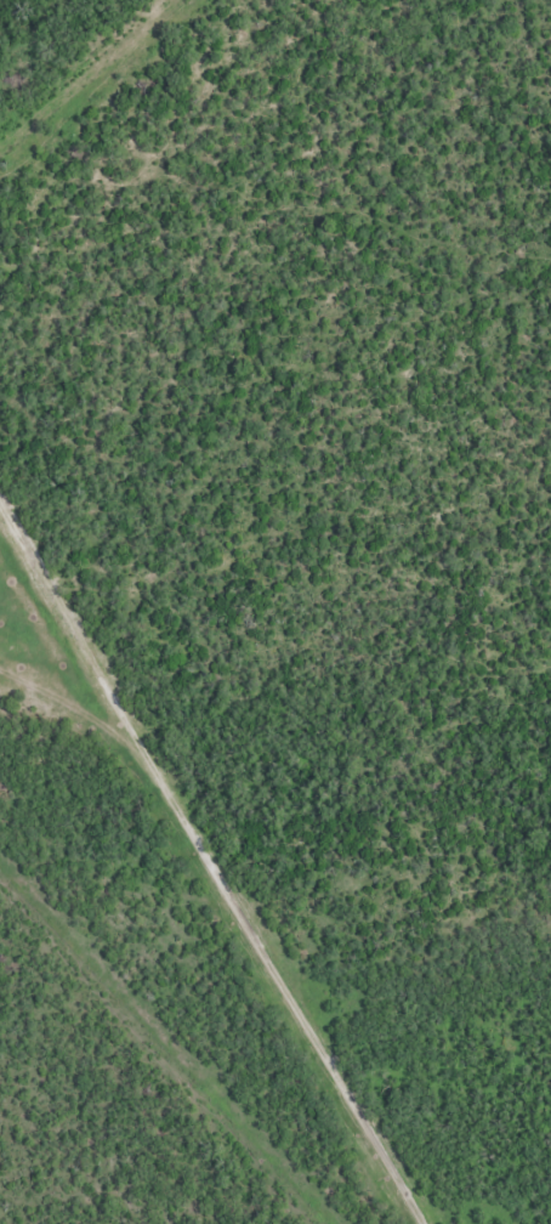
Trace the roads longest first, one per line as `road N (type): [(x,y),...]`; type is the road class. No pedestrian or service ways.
road 1 (residential): [(550,690),(191,834)]

